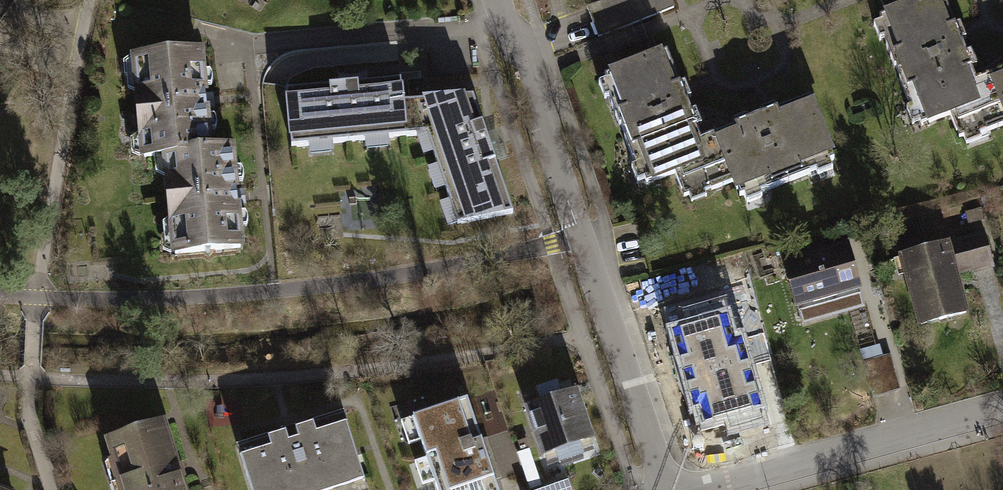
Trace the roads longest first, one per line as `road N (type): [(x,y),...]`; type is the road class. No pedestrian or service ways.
road 1 (residential): [(497,0),(531,75),(669,489)]
road 2 (residential): [(707,489),(1002,408)]

